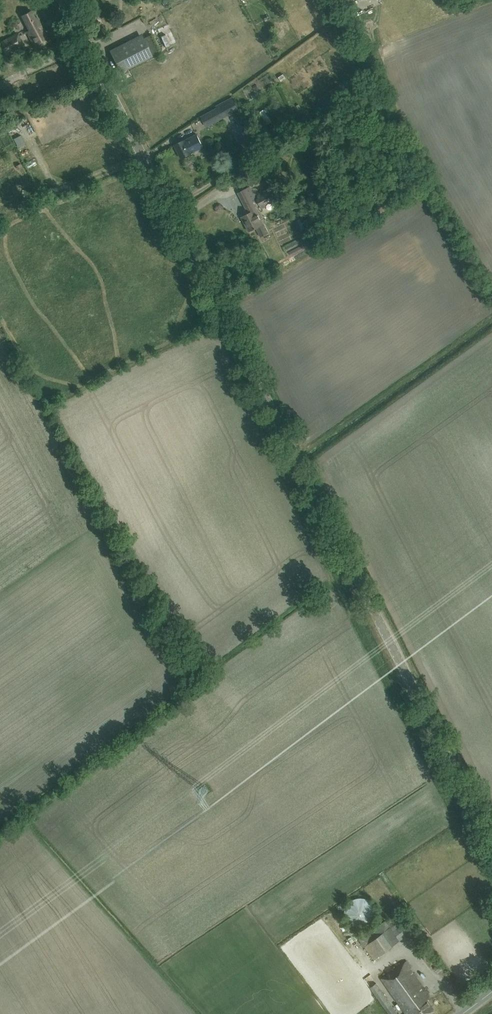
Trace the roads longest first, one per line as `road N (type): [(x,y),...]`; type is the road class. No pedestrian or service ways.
road 1 (tertiary): [(491,843),(64,0)]

